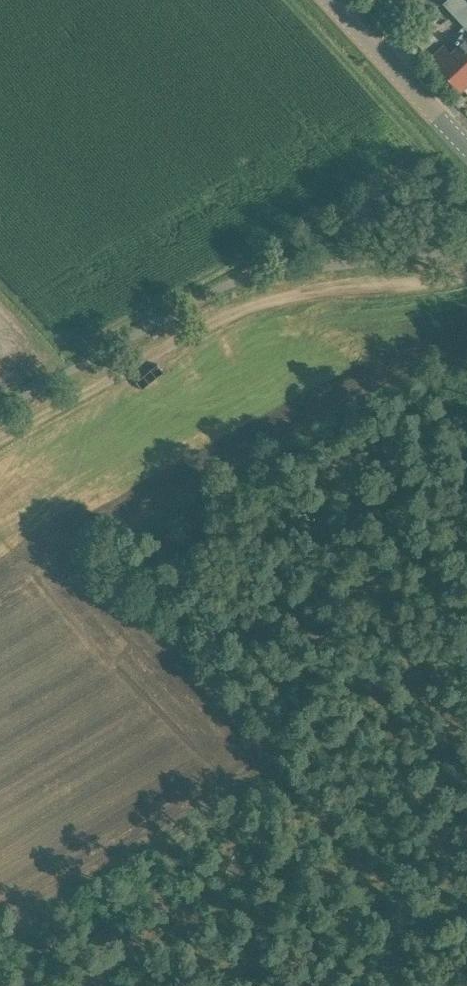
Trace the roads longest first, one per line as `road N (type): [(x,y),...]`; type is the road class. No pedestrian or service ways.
road 1 (track): [(0,440),(230,314),(299,294),(466,274)]
road 2 (tertiary): [(466,145),(332,0)]

